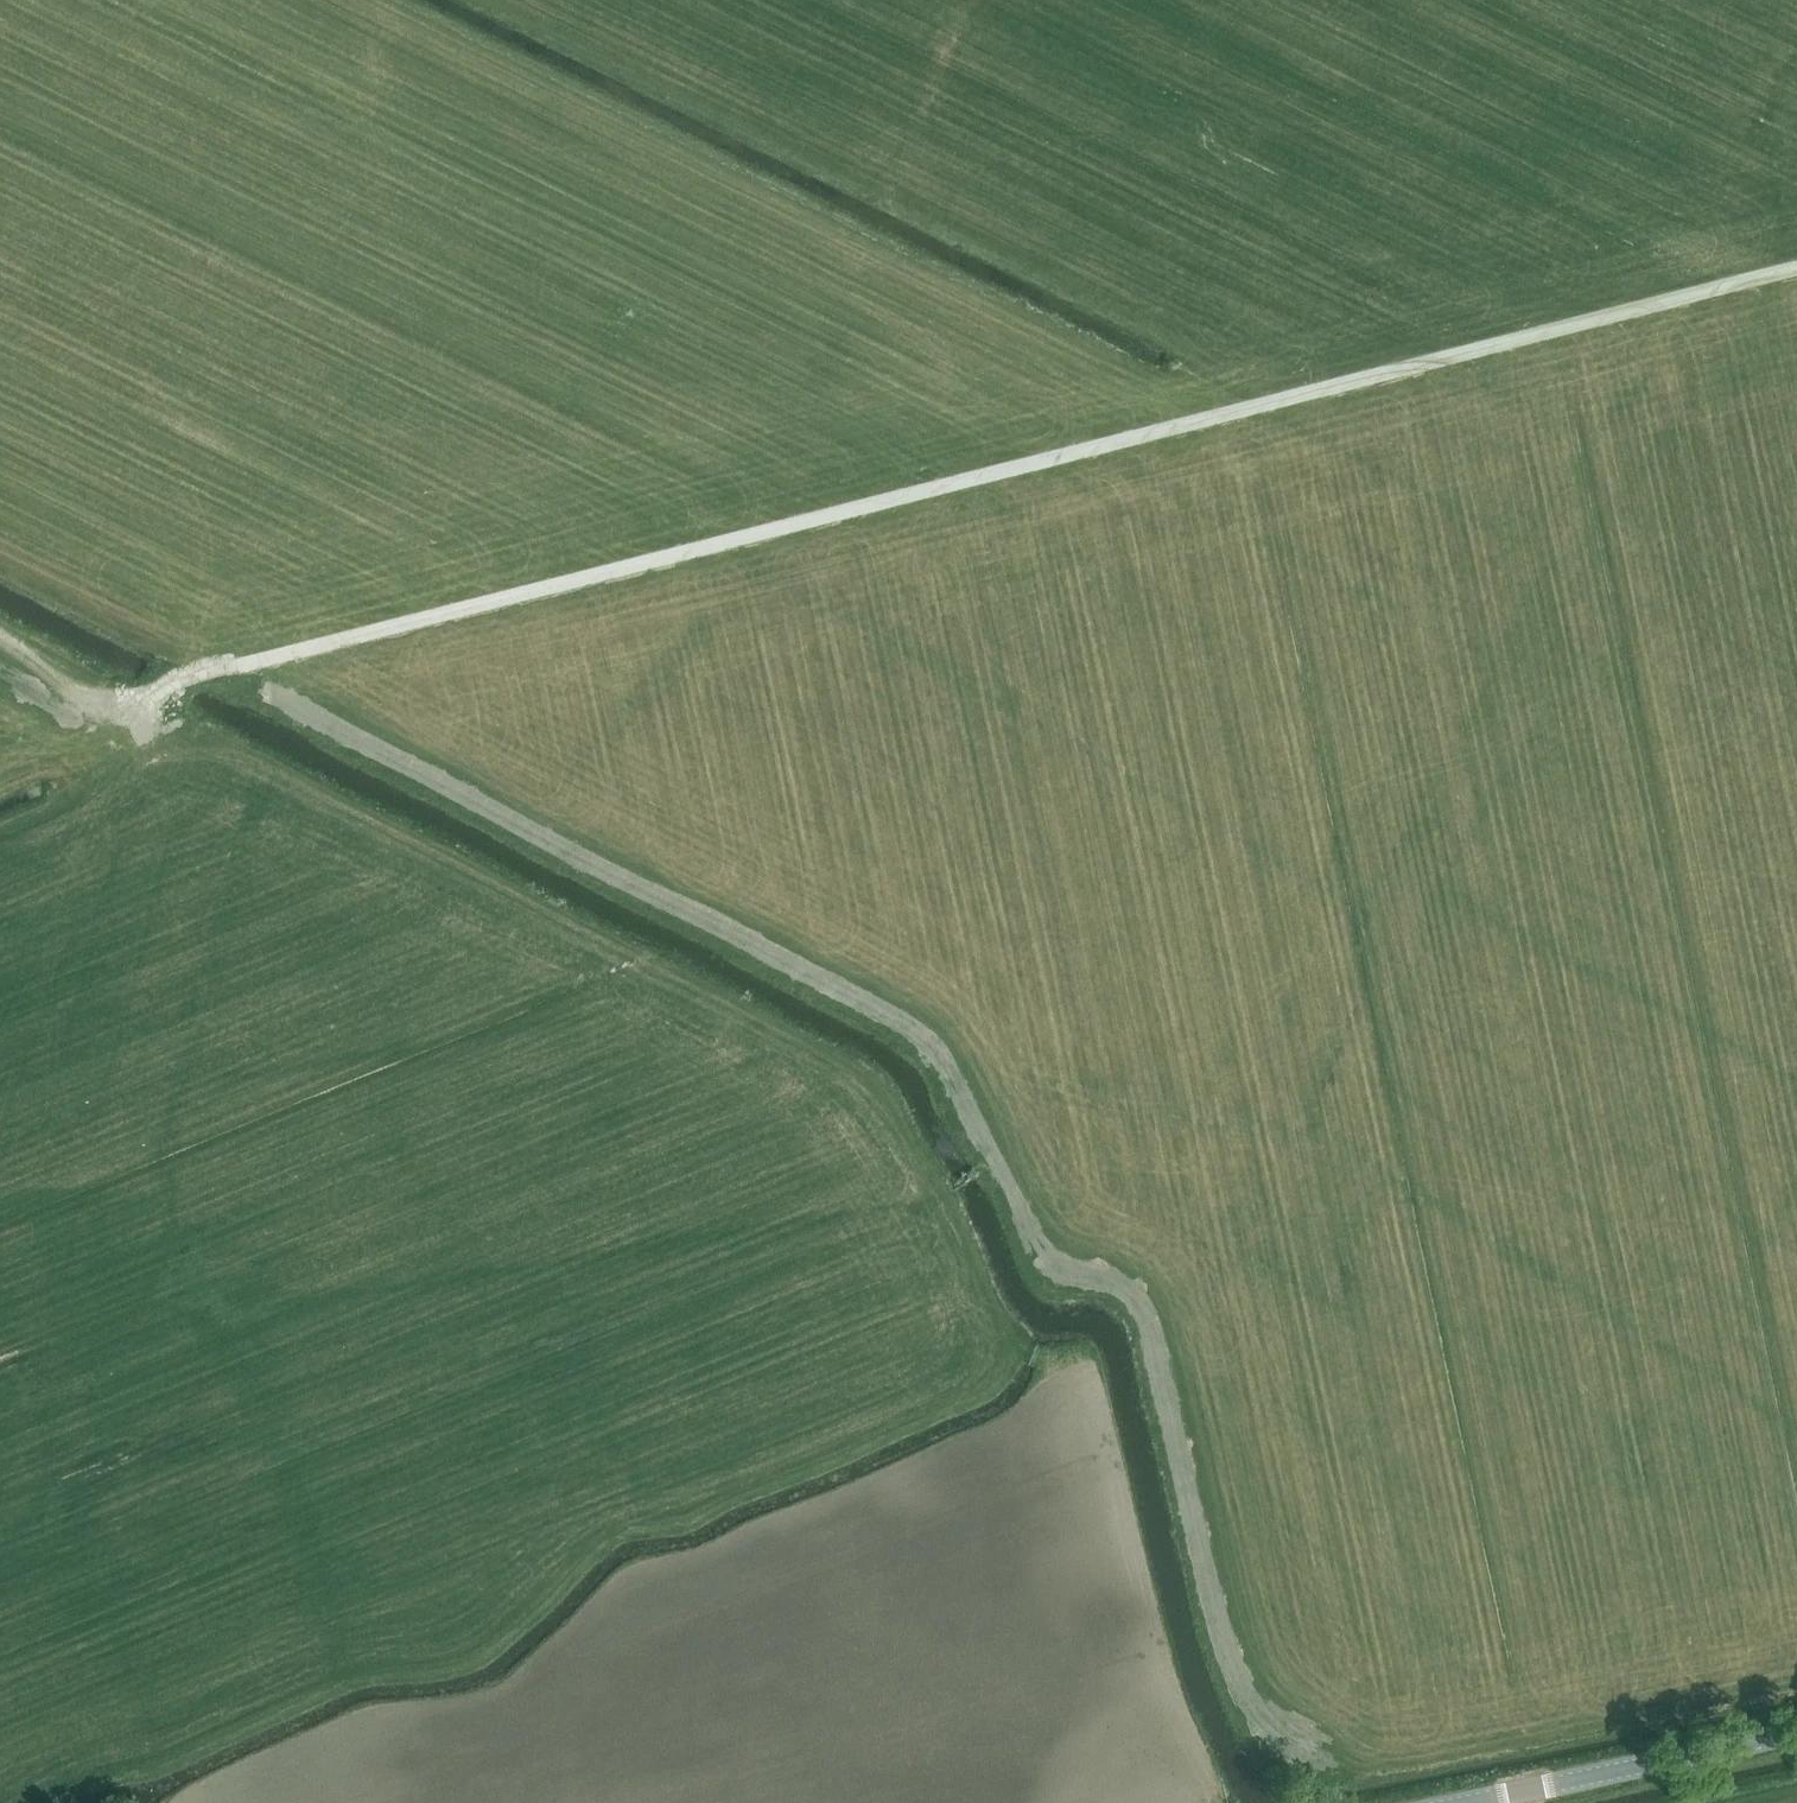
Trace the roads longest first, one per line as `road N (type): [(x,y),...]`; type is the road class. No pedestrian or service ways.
road 1 (track): [(1796,268),(204,670),(139,699),(91,703),(0,655)]
road 2 (tertiary): [(1455,1802),(1796,1730)]

